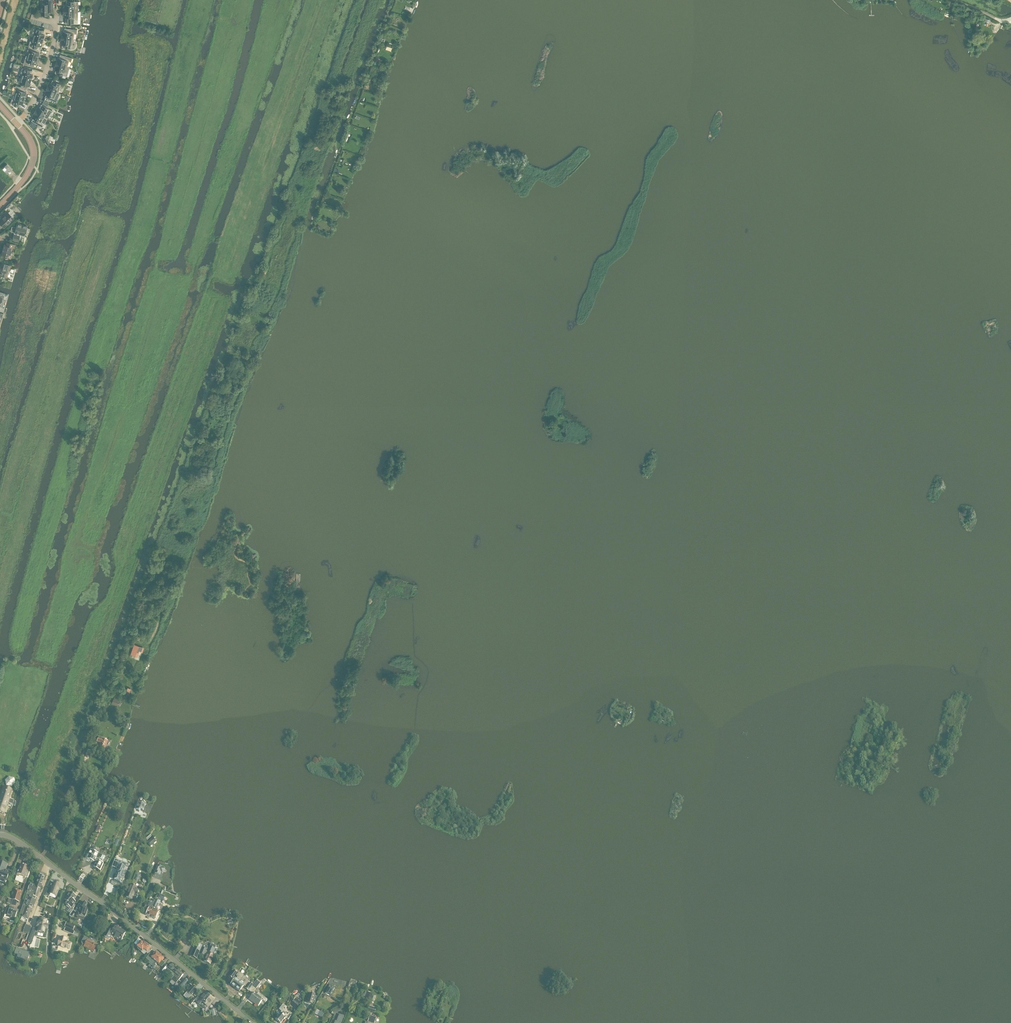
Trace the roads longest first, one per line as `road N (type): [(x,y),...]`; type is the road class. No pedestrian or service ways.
road 1 (tertiary): [(251,1022),(122,918),(0,835)]
road 2 (track): [(41,858),(74,789),(152,569)]

